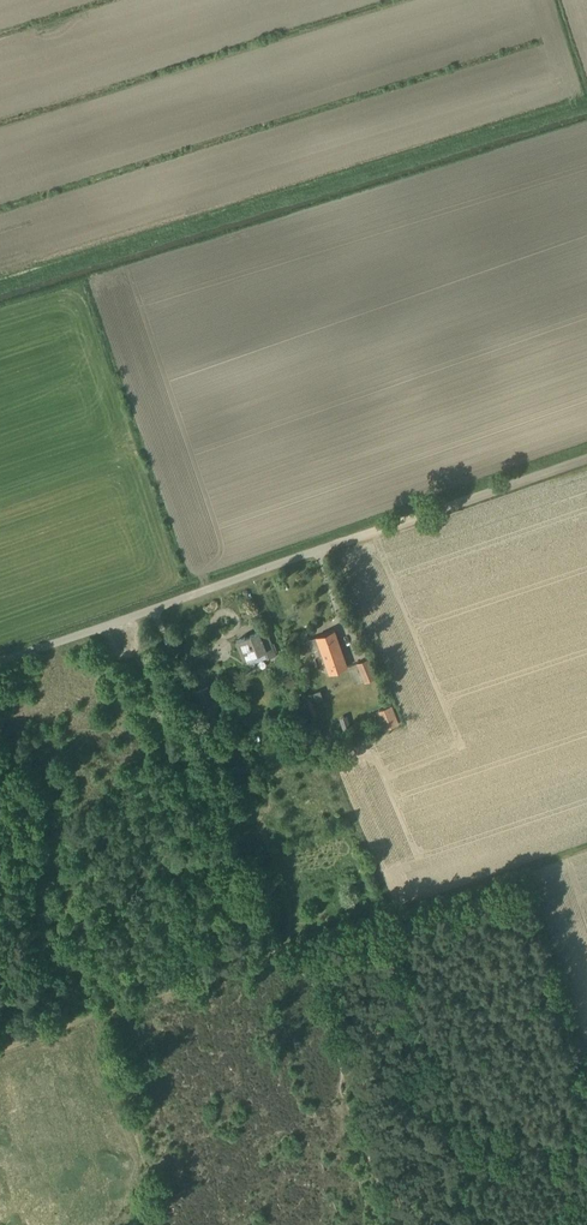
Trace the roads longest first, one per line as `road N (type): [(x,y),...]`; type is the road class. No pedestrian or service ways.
road 1 (track): [(586,851),(0,1042)]
road 2 (track): [(0,289),(586,106)]
road 3 (unclassified): [(0,661),(331,548)]
road 4 (track): [(331,548),(586,458)]

